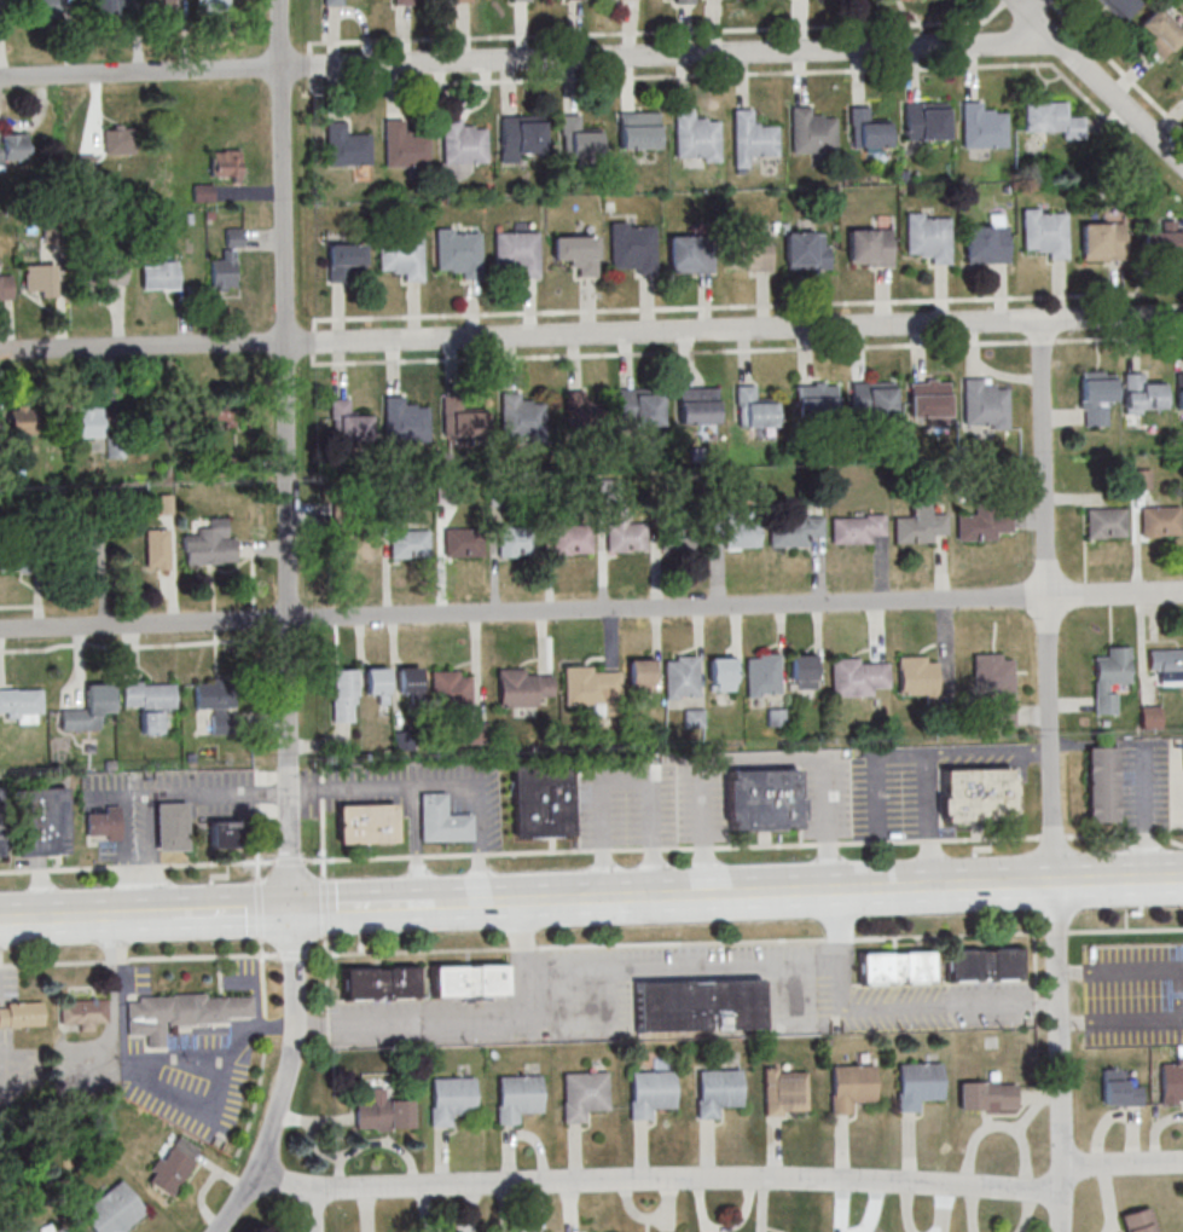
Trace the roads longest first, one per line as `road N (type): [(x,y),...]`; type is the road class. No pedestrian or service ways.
road 1 (residential): [(1182,593),(0,630)]
road 2 (residential): [(1182,316),(0,352)]
road 3 (residential): [(281,0),(294,1045),(254,1173)]
road 4 (residential): [(1059,42),(0,78)]
road 5 (residential): [(1061,1231),(1043,322)]
road 6 (residential): [(1062,1193),(764,1179),(313,1191)]
road 7 (secondary): [(1055,883),(453,906)]
road 8 (residential): [(1182,164),(1016,0)]
road 9 (secondary): [(1182,879),(1055,883)]

